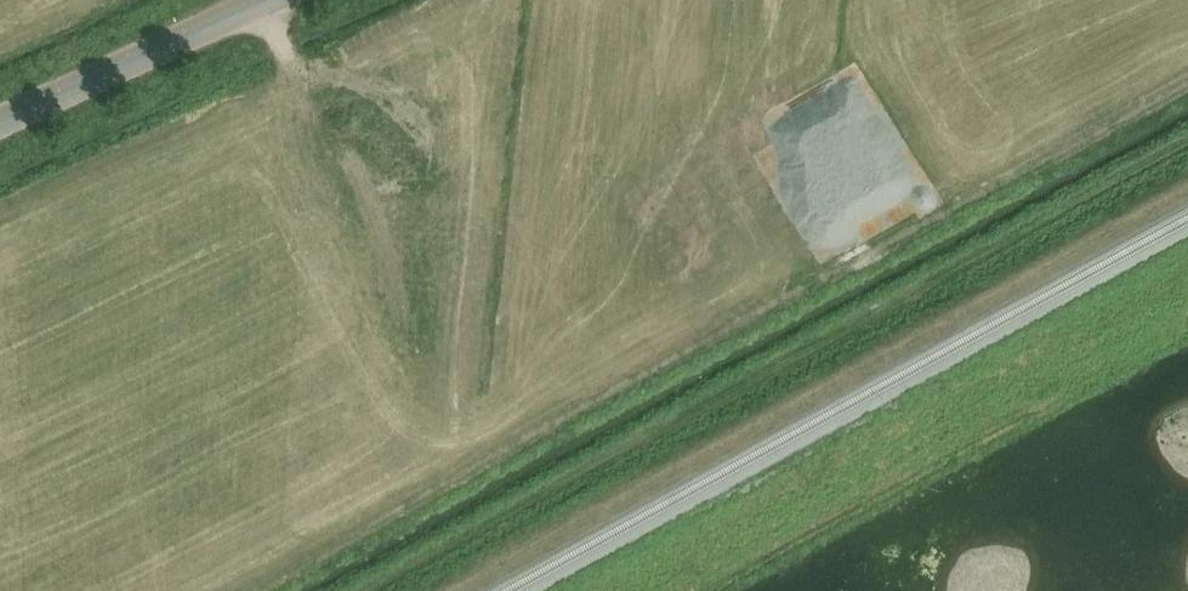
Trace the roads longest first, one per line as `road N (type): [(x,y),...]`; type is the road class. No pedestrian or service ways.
road 1 (tertiary): [(268,0),(0,123)]

